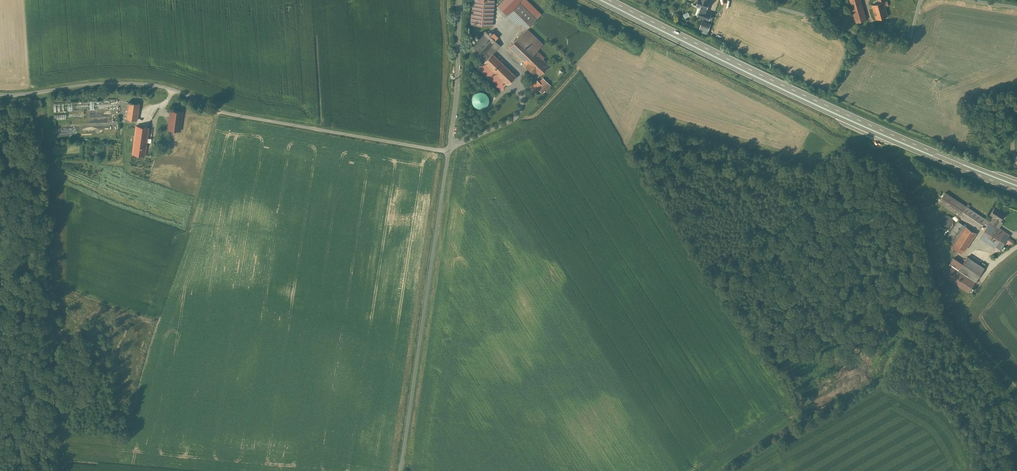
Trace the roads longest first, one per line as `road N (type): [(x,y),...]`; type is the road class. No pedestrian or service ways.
road 1 (trunk): [(598,0),(838,117),(1016,190)]
road 2 (unclassified): [(448,151),(235,116),(157,87),(0,95)]
road 3 (trunk): [(1016,185),(835,108),(612,0)]
road 4 (unclassified): [(401,470),(448,151)]
road 5 (unclassified): [(750,0),(901,47),(910,42),(923,0)]
road 6 (unclassified): [(448,151),(459,0)]

